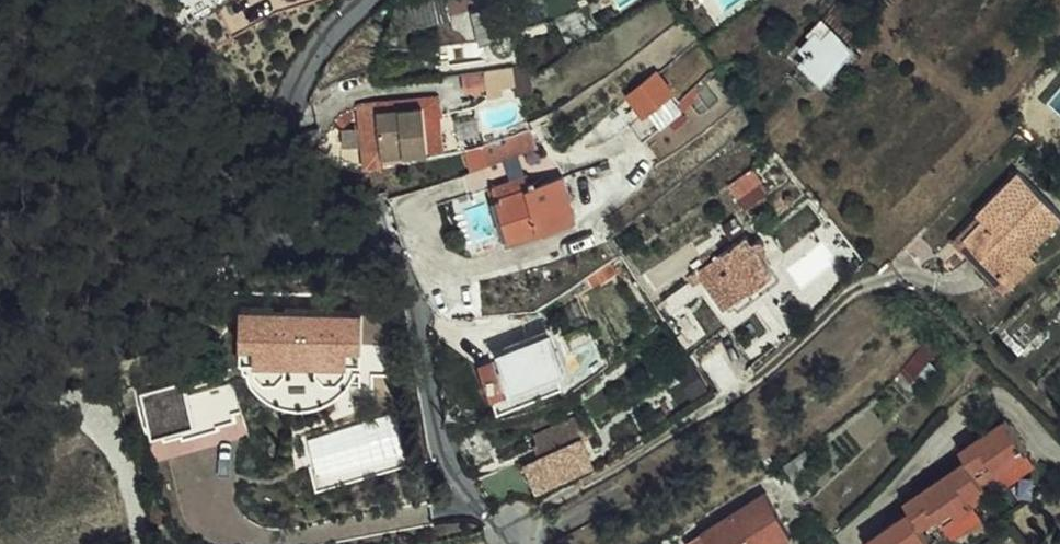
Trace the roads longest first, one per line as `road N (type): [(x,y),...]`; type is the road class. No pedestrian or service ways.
road 1 (residential): [(362,0),(342,12),(298,75),(259,178),(270,223),(294,240)]

